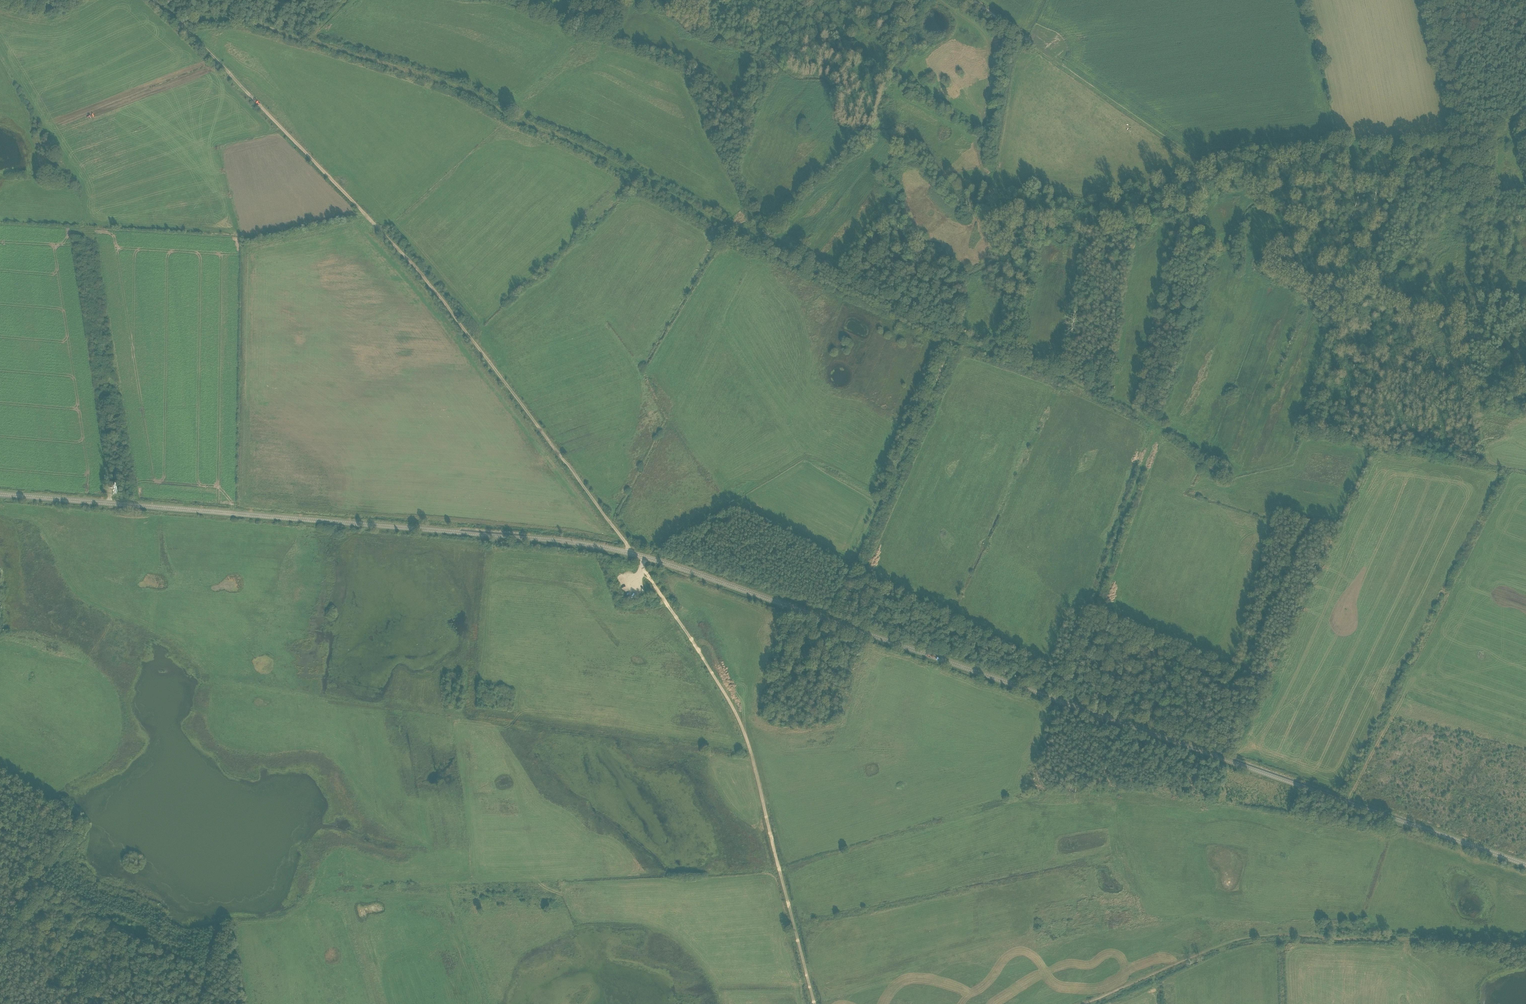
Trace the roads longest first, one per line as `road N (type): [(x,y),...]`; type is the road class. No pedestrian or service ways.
road 1 (track): [(814,1003),(748,745),(693,643),(427,283),(179,23)]
road 2 (track): [(310,41),(477,96),(727,231),(951,336)]
road 3 (tertiary): [(0,494),(564,541),(645,557)]
road 4 (tertiary): [(1184,745),(645,557)]
road 5 (track): [(1085,1003),(1253,937),(1525,943)]
road 6 (tertiary): [(1184,745),(1525,865)]
road 7 (track): [(1051,698),(1156,423)]
road 8 (track): [(951,336),(1062,375),(1156,423)]
road 9 (track): [(951,336),(883,494)]
road 10 (track): [(883,494),(826,619)]
road 11 (track): [(179,23),(231,17),(310,41)]
road 12 (track): [(1525,115),(1456,136),(1450,187)]

